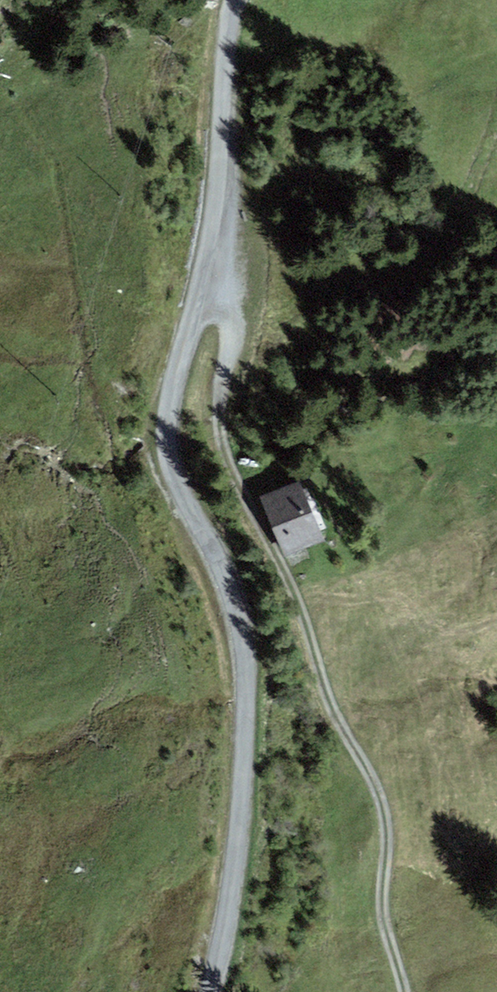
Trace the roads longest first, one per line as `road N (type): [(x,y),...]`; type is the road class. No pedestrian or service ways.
road 1 (unclassified): [(215,991),(245,723),(227,570),(170,472),(164,418),(207,268),(236,0)]
road 2 (track): [(207,268),(227,314),(222,434),(289,583),(331,710),(385,808),(381,912),(401,991)]

